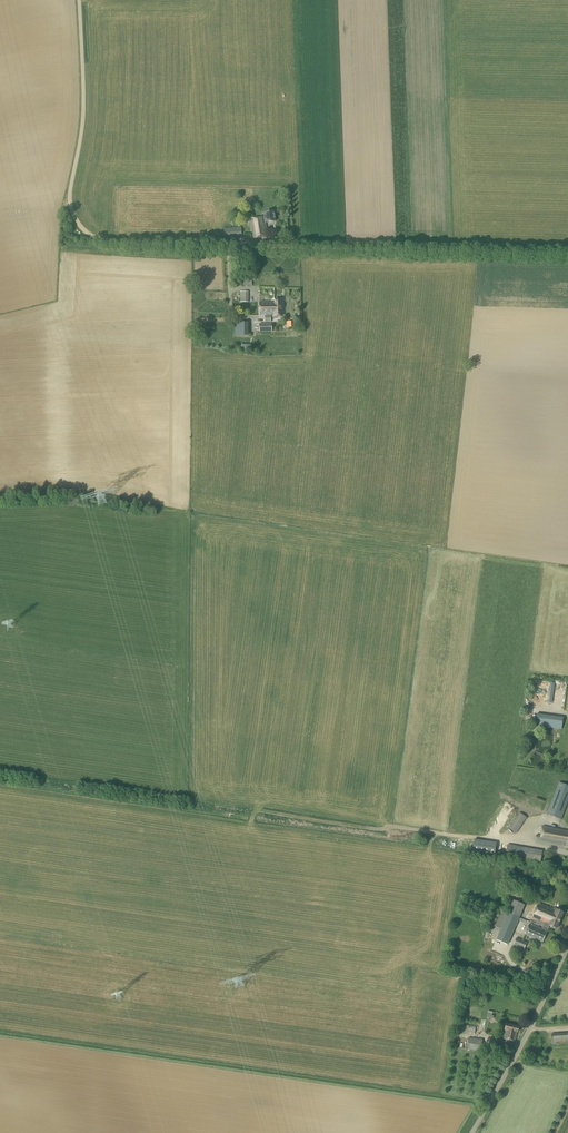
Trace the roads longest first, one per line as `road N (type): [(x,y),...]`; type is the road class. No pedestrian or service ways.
road 1 (unclassified): [(79,0),(86,115),(69,185),(72,213),(86,232),(117,243),(567,254)]
road 2 (unclassified): [(472,1132),(567,943)]

